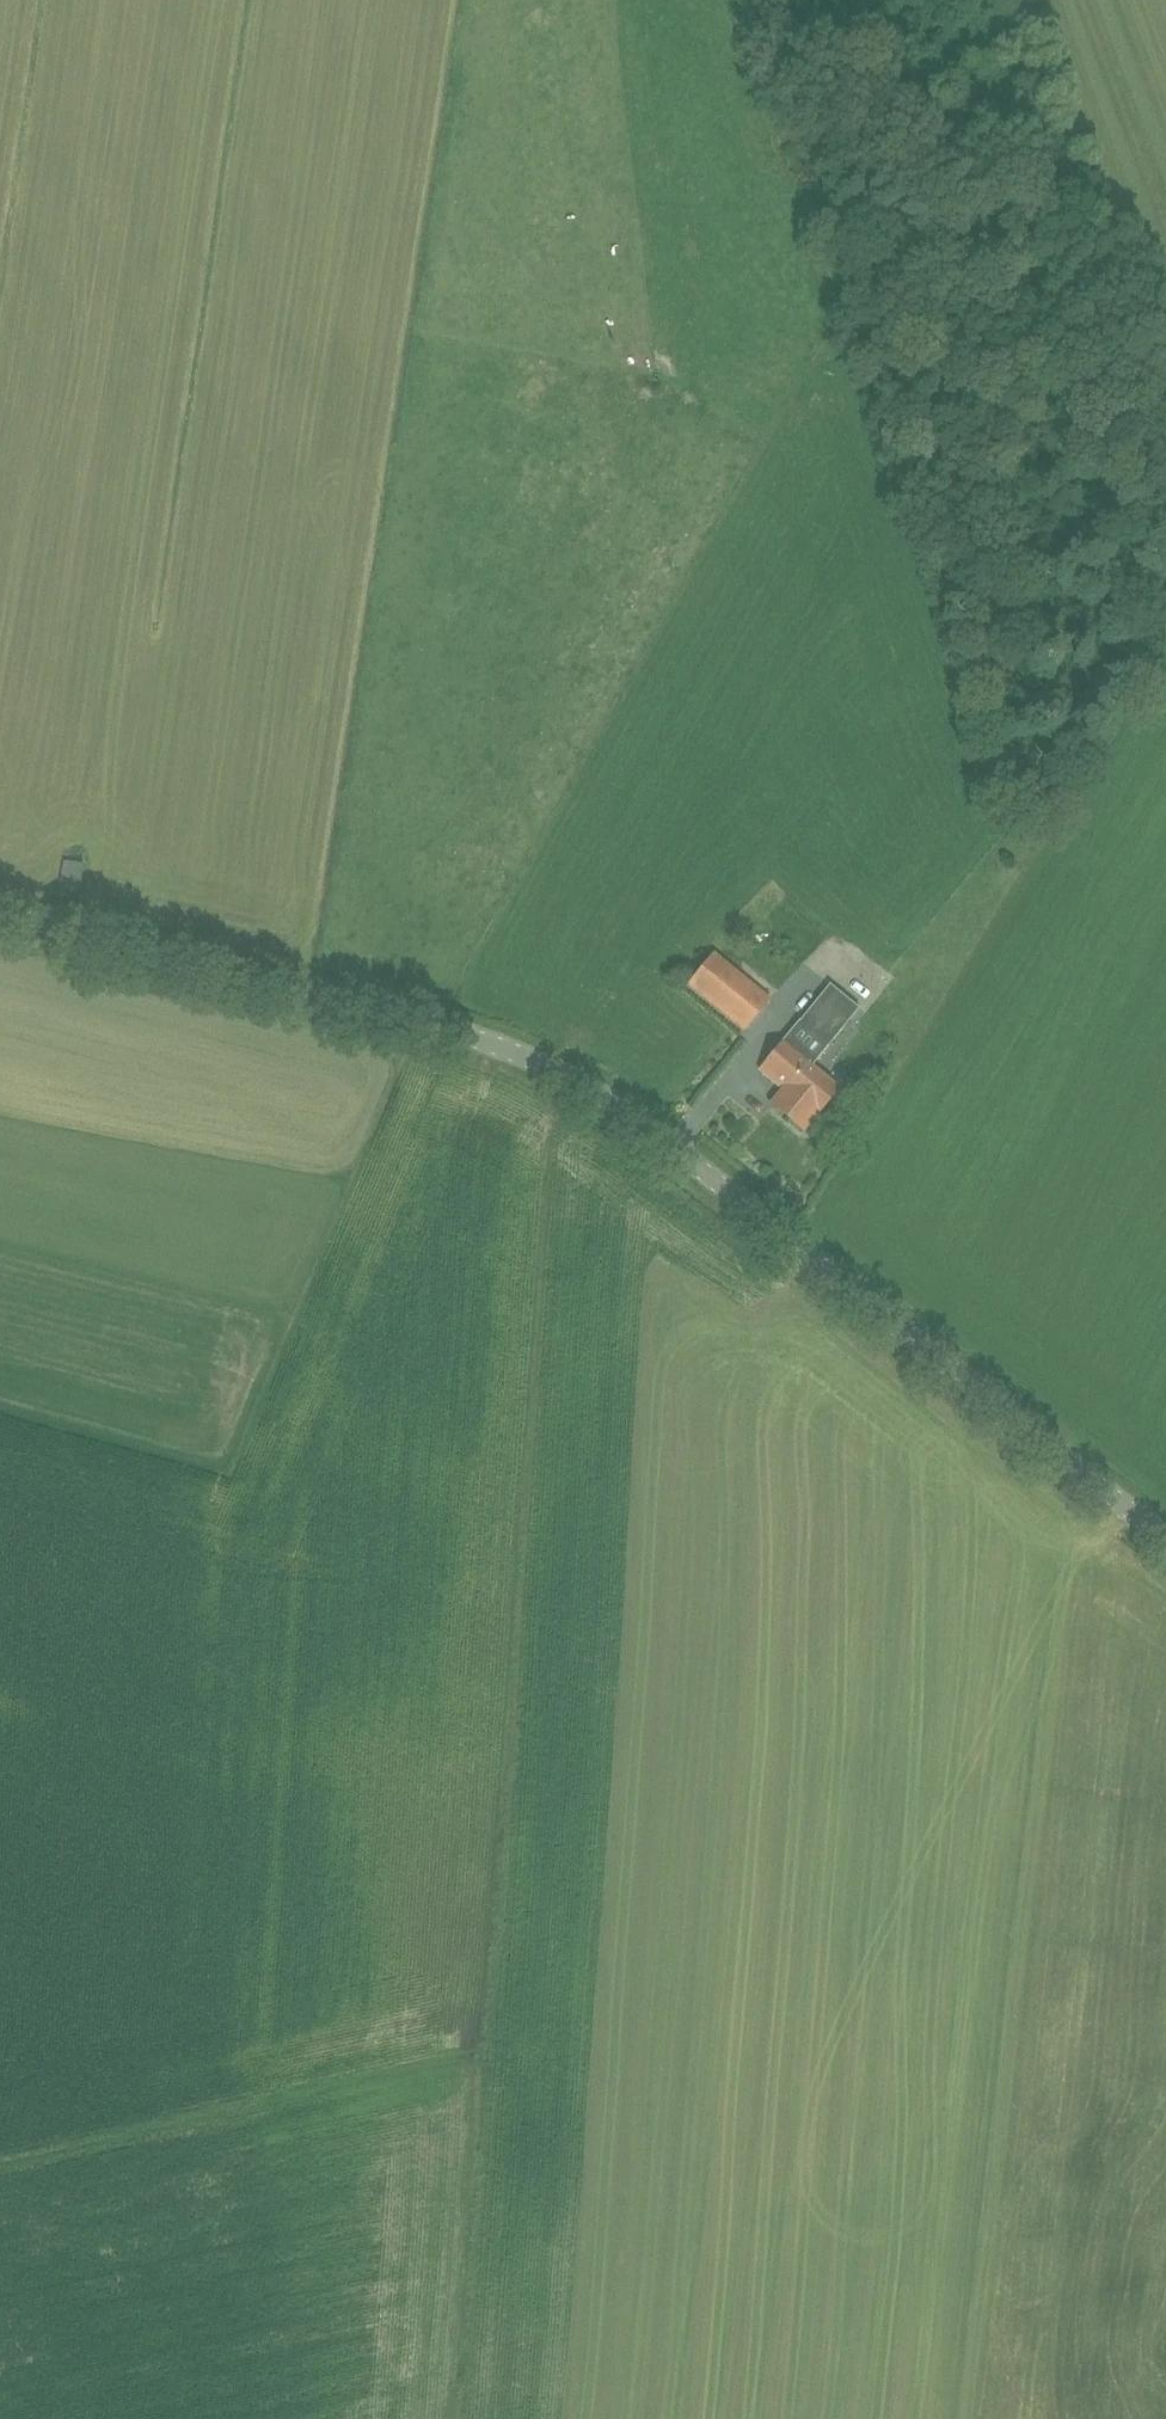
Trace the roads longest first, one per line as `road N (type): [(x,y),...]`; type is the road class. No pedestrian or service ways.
road 1 (unclassified): [(1165,1542),(629,1119),(514,1052),(392,1007),(0,908)]

